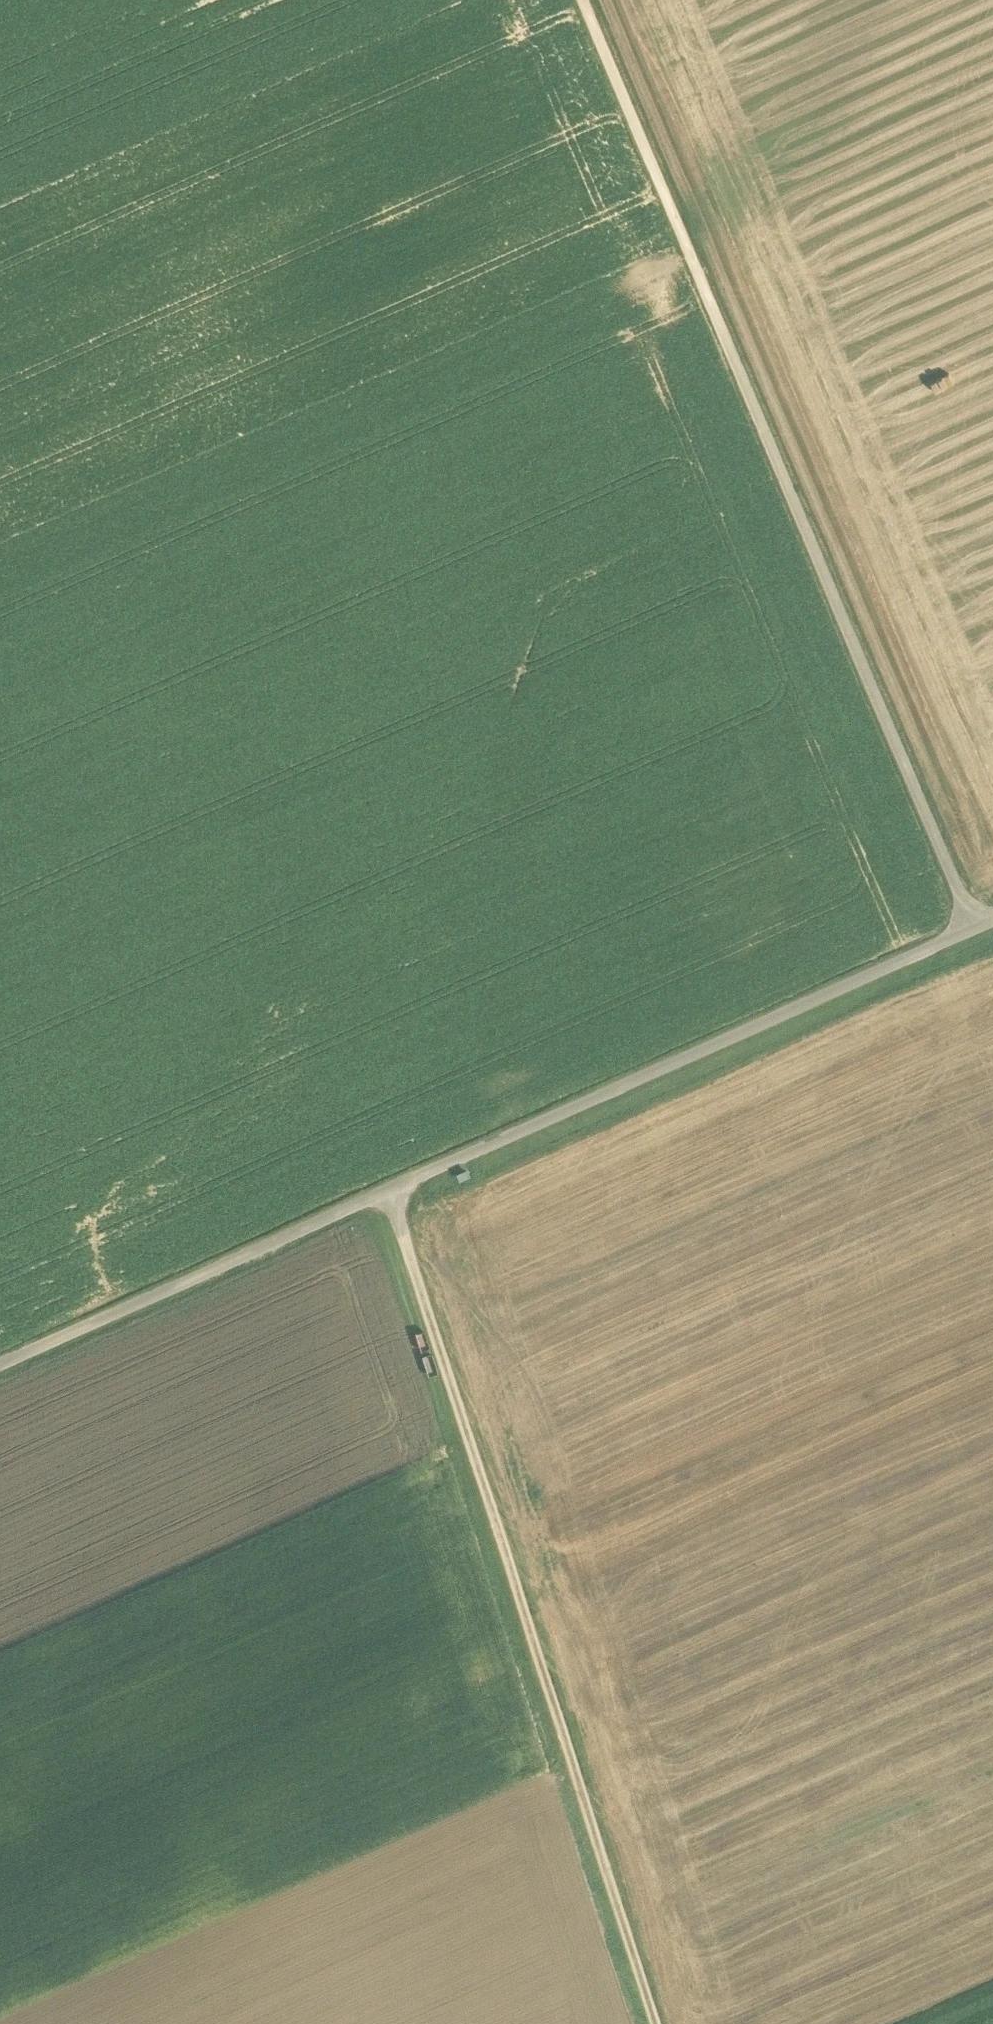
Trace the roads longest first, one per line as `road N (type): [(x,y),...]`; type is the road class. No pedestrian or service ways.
road 1 (track): [(0,1365),(992,921)]
road 2 (track): [(974,929),(582,0)]
road 3 (track): [(656,2023),(390,1191)]

